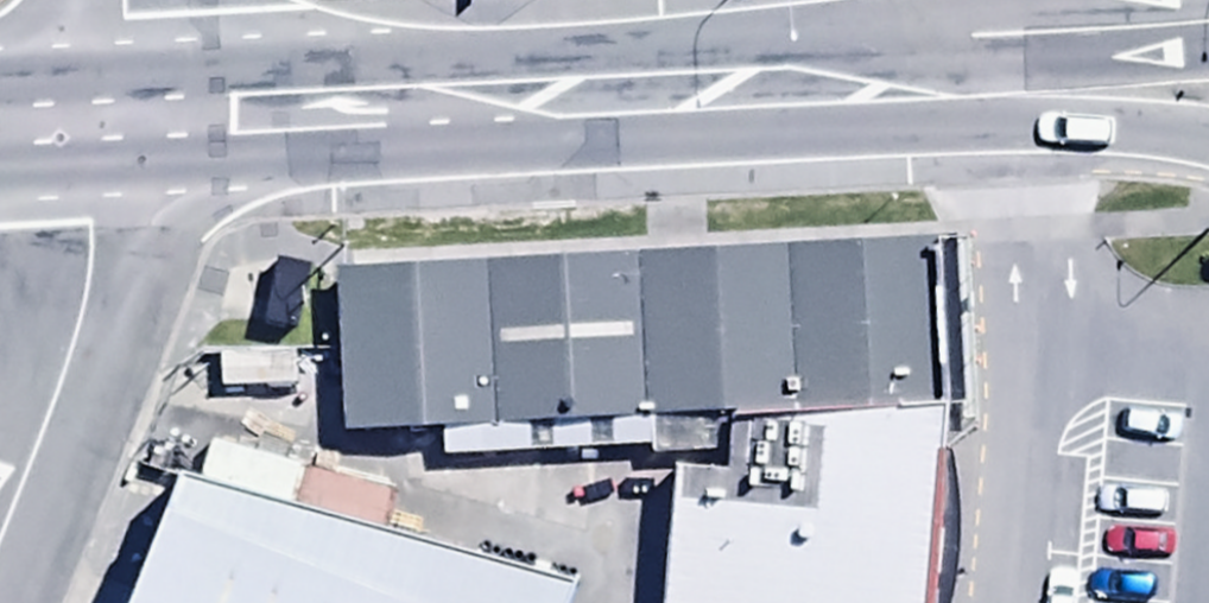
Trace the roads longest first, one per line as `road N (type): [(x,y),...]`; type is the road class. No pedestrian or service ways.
road 1 (trunk): [(115,122),(983,93)]
road 2 (residential): [(115,122),(87,279),(0,516)]
road 3 (trunk): [(983,93),(1126,33),(1208,21)]
road 4 (trunk): [(1208,128),(983,93)]
road 5 (residential): [(124,0),(115,122)]

